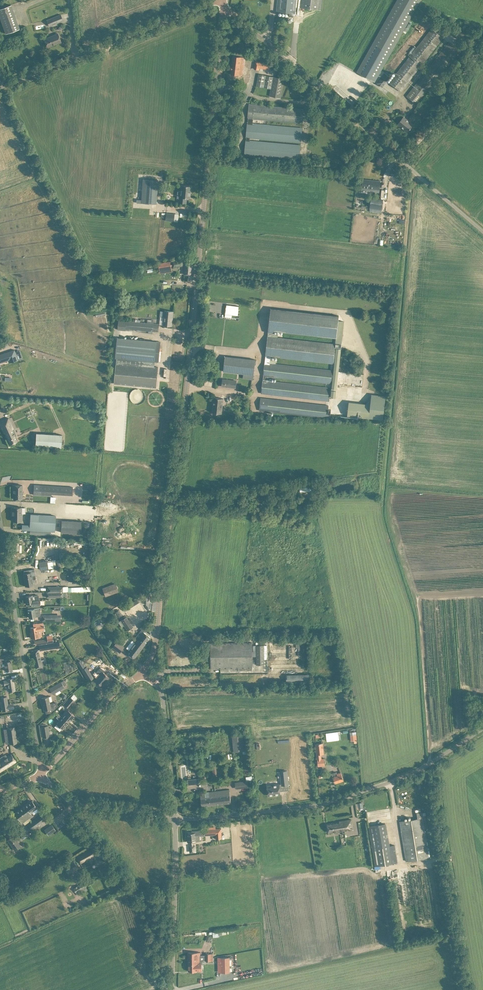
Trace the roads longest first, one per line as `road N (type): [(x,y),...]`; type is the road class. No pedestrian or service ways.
road 1 (tertiary): [(143,671),(156,634),(178,457),(222,5)]
road 2 (unclassified): [(482,230),(222,5)]
road 3 (unclassified): [(172,817),(358,791),(407,773),(482,725)]
road 4 (unclassified): [(42,773),(0,528)]
road 5 (unclassified): [(4,86),(210,0)]
road 6 (unclassified): [(172,989),(172,817)]
road 7 (unclassified): [(172,817),(161,708),(143,671)]
road 8 (tertiary): [(42,773),(143,671)]
road 9 (track): [(482,50),(403,160)]

